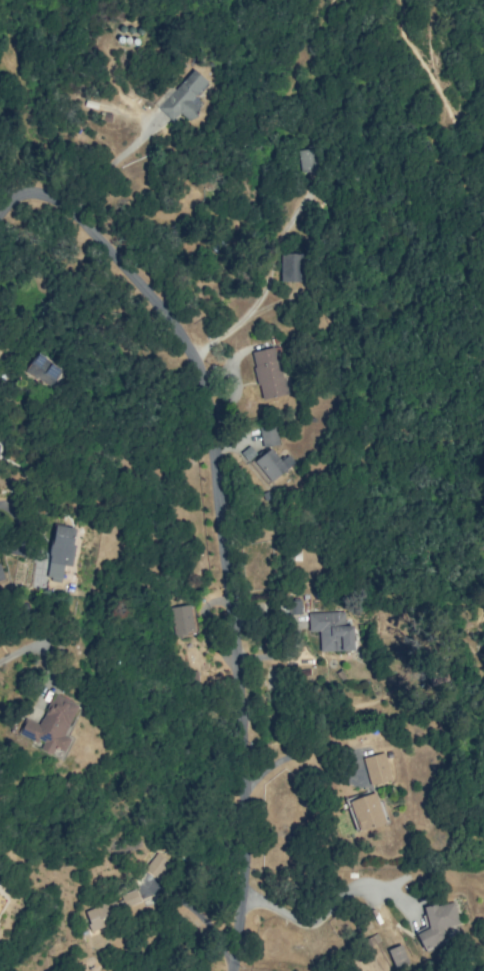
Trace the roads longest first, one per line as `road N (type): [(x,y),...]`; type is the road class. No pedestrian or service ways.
road 1 (residential): [(235,970),(244,911),(245,746),(215,399),(171,313),(78,213)]

